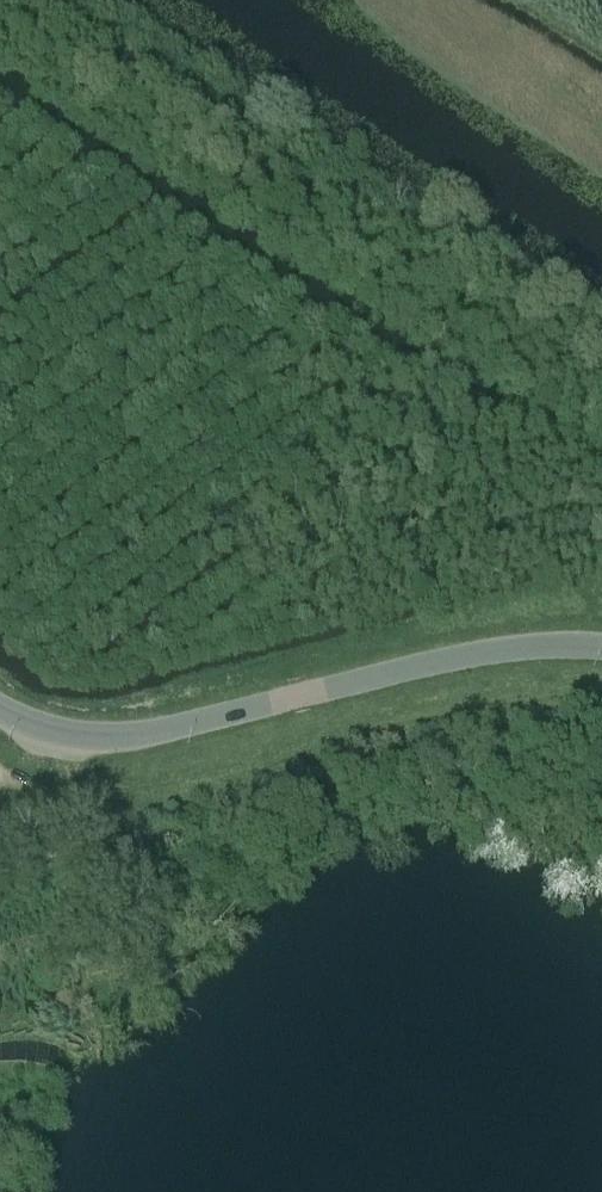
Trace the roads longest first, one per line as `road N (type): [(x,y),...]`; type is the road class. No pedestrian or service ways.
road 1 (tertiary): [(601,649),(533,647),(427,664),(133,736),(67,735),(0,711)]

